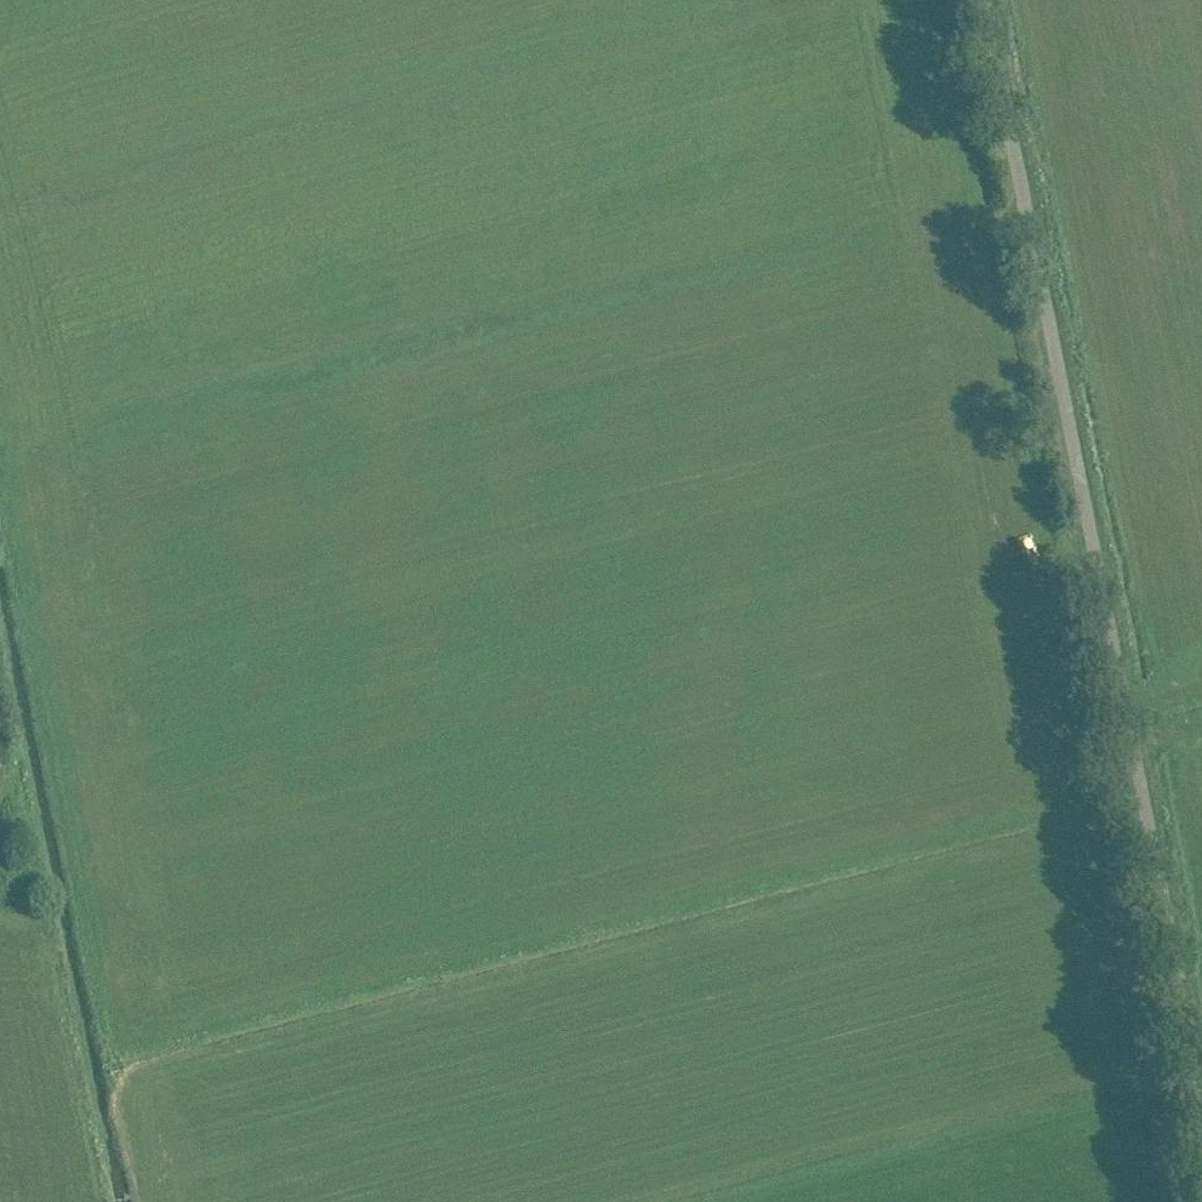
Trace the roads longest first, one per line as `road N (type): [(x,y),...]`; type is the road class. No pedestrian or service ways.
road 1 (unclassified): [(1201,1089),(987,0)]

